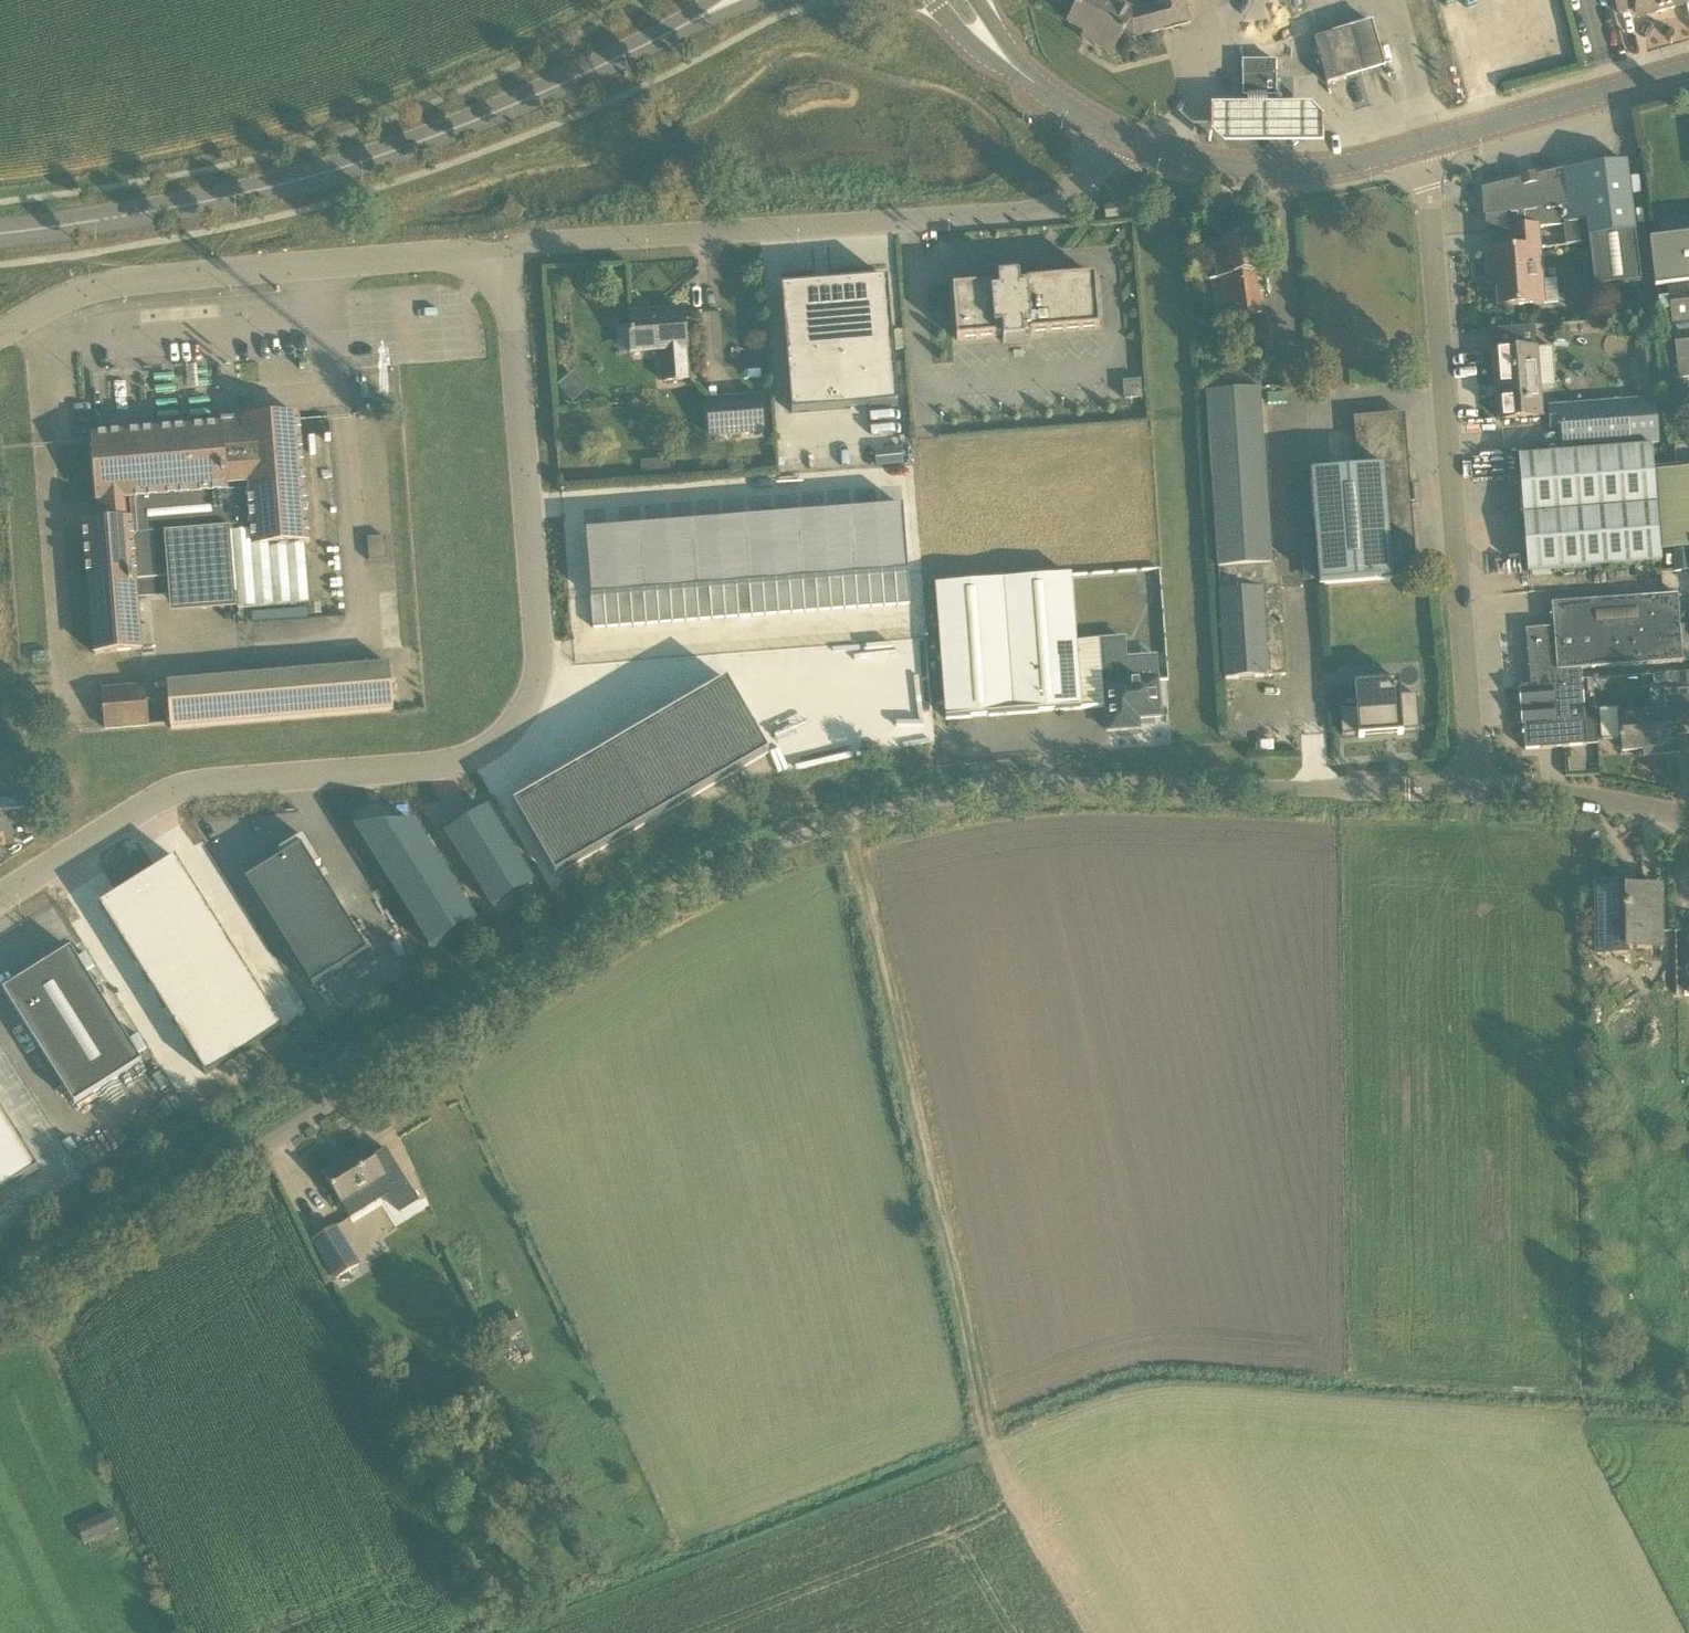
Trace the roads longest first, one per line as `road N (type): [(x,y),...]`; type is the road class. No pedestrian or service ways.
road 1 (unclassified): [(0,1302),(628,917),(779,844),(898,809),(1020,787),(1476,792)]
road 2 (residential): [(0,896),(181,790),(457,763),(523,719),(540,666),(504,261)]
road 3 (secondary): [(0,233),(183,208),(303,179),(469,124),(725,2)]
road 4 (unclassified): [(504,261),(534,242),(1050,218),(1083,191),(1109,136)]
road 5 (residential): [(1476,792),(1422,143)]
road 6 (track): [(979,1432),(842,825)]
road 7 (unclassified): [(0,334),(121,282),(457,252),(504,261)]
road 8 (tertiary): [(1422,143),(1325,169),(1248,170),(1109,136)]
road 9 (tertiary): [(1422,143),(1688,68)]
road 10 (residential): [(1688,818),(1476,792)]

